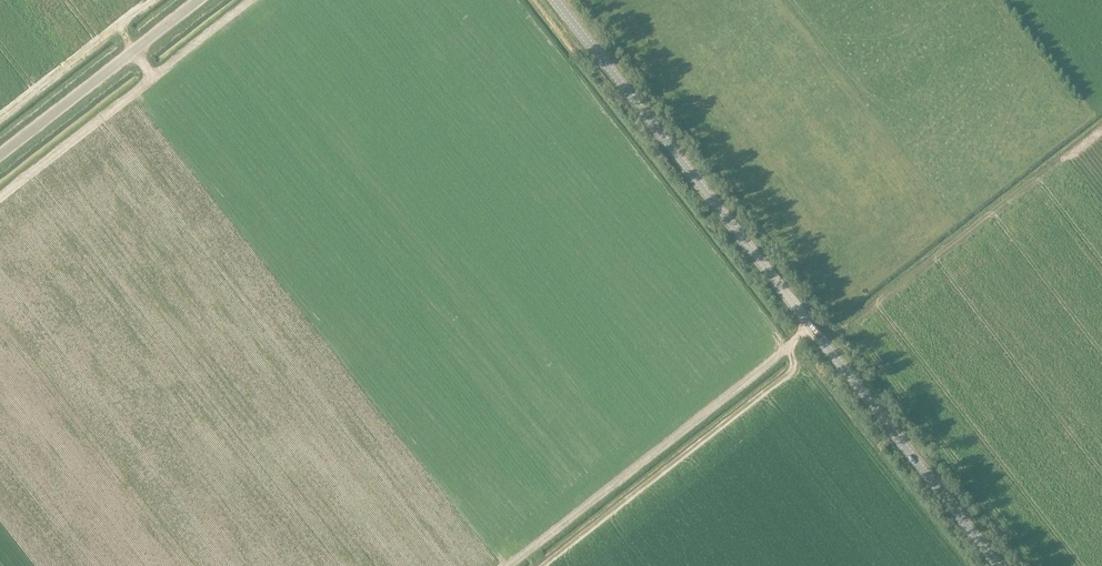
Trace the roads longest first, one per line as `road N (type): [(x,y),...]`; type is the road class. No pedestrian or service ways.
road 1 (tertiary): [(998,565),(555,0)]
road 2 (tertiary): [(0,155),(199,0)]

